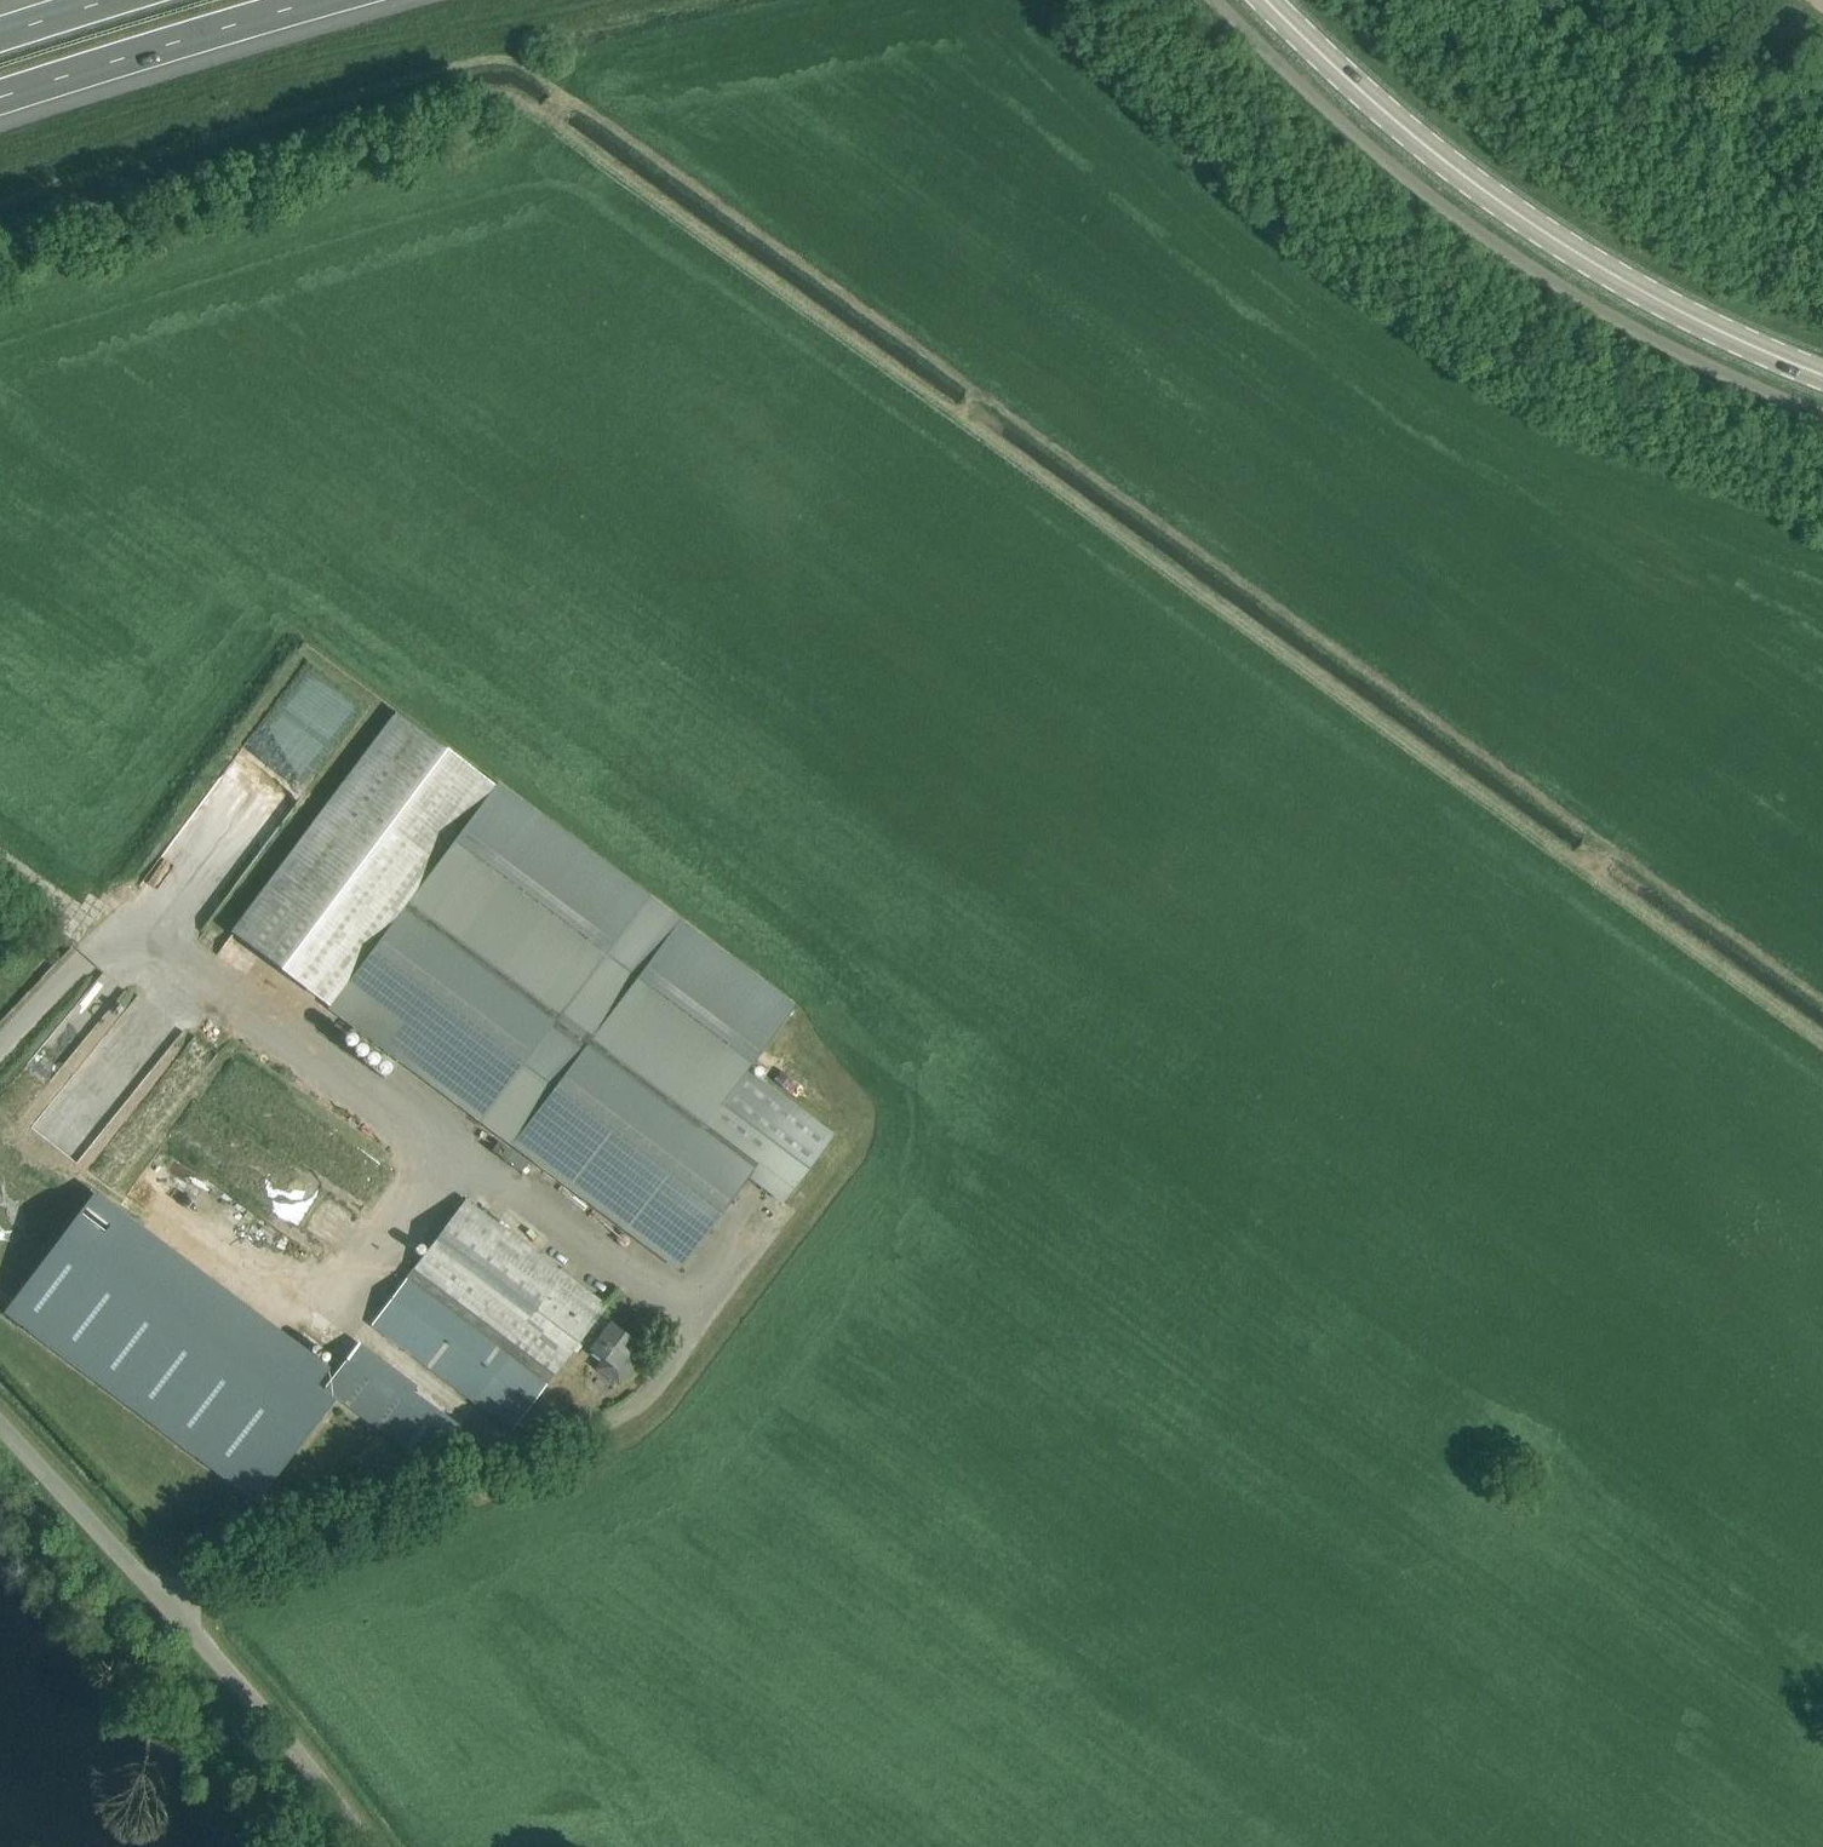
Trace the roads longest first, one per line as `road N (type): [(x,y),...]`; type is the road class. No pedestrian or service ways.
road 1 (tertiary): [(1822,376),(1636,294),(1511,210),(1278,0)]
road 2 (unclassified): [(374,1846),(288,1738),(0,1424)]
road 3 (motorway): [(0,97),(310,0)]

